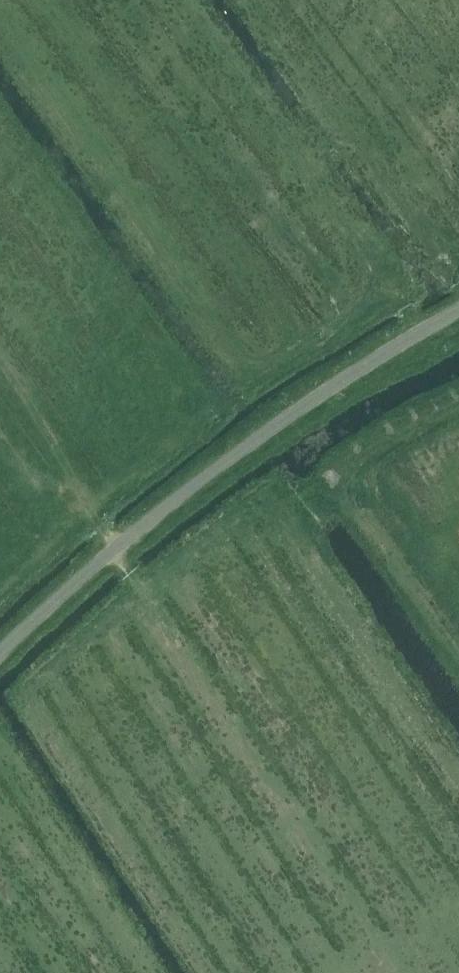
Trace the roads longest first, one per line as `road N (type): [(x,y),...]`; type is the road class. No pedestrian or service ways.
road 1 (unclassified): [(0,652),(198,481),(458,308)]

